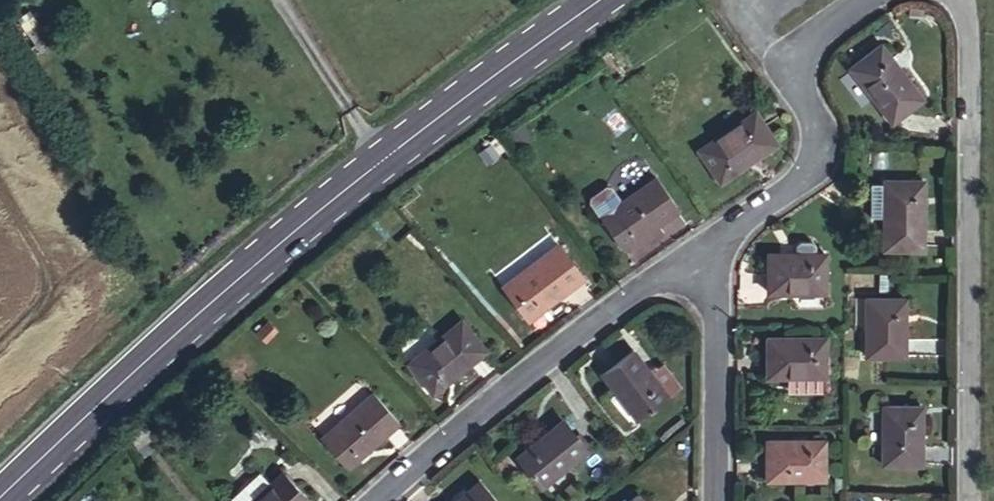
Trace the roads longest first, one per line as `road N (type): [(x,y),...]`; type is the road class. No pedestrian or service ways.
road 1 (primary): [(0,495),(306,213),(611,0)]
road 2 (residential): [(970,500),(966,0)]
road 3 (unclassified): [(378,500),(453,436),(716,242)]
road 4 (unclassified): [(716,242),(811,175),(823,147),(823,114),(792,74),(790,51),(858,0)]
road 5 (unclassified): [(716,242),(714,500)]

